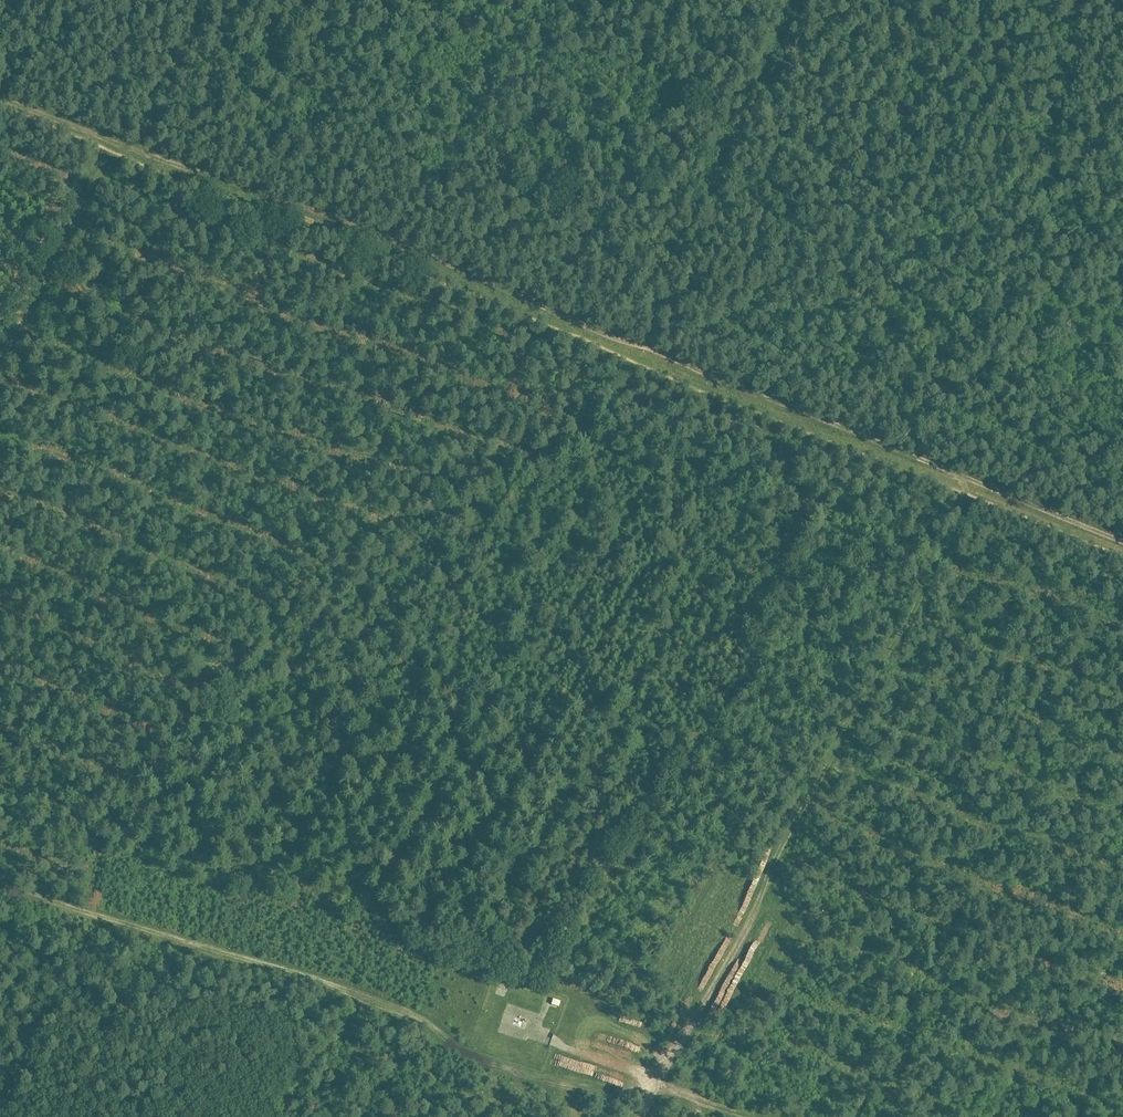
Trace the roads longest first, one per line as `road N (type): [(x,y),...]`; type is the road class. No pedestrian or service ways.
road 1 (track): [(1122,549),(0,94)]
road 2 (track): [(656,1084),(964,487)]
road 3 (track): [(0,882),(416,1011),(461,1053),(522,1075),(589,1056)]
road 4 (track): [(660,376),(653,293),(794,0)]
road 5 (track): [(0,373),(122,144)]
road 6 (track): [(143,152),(211,0)]

